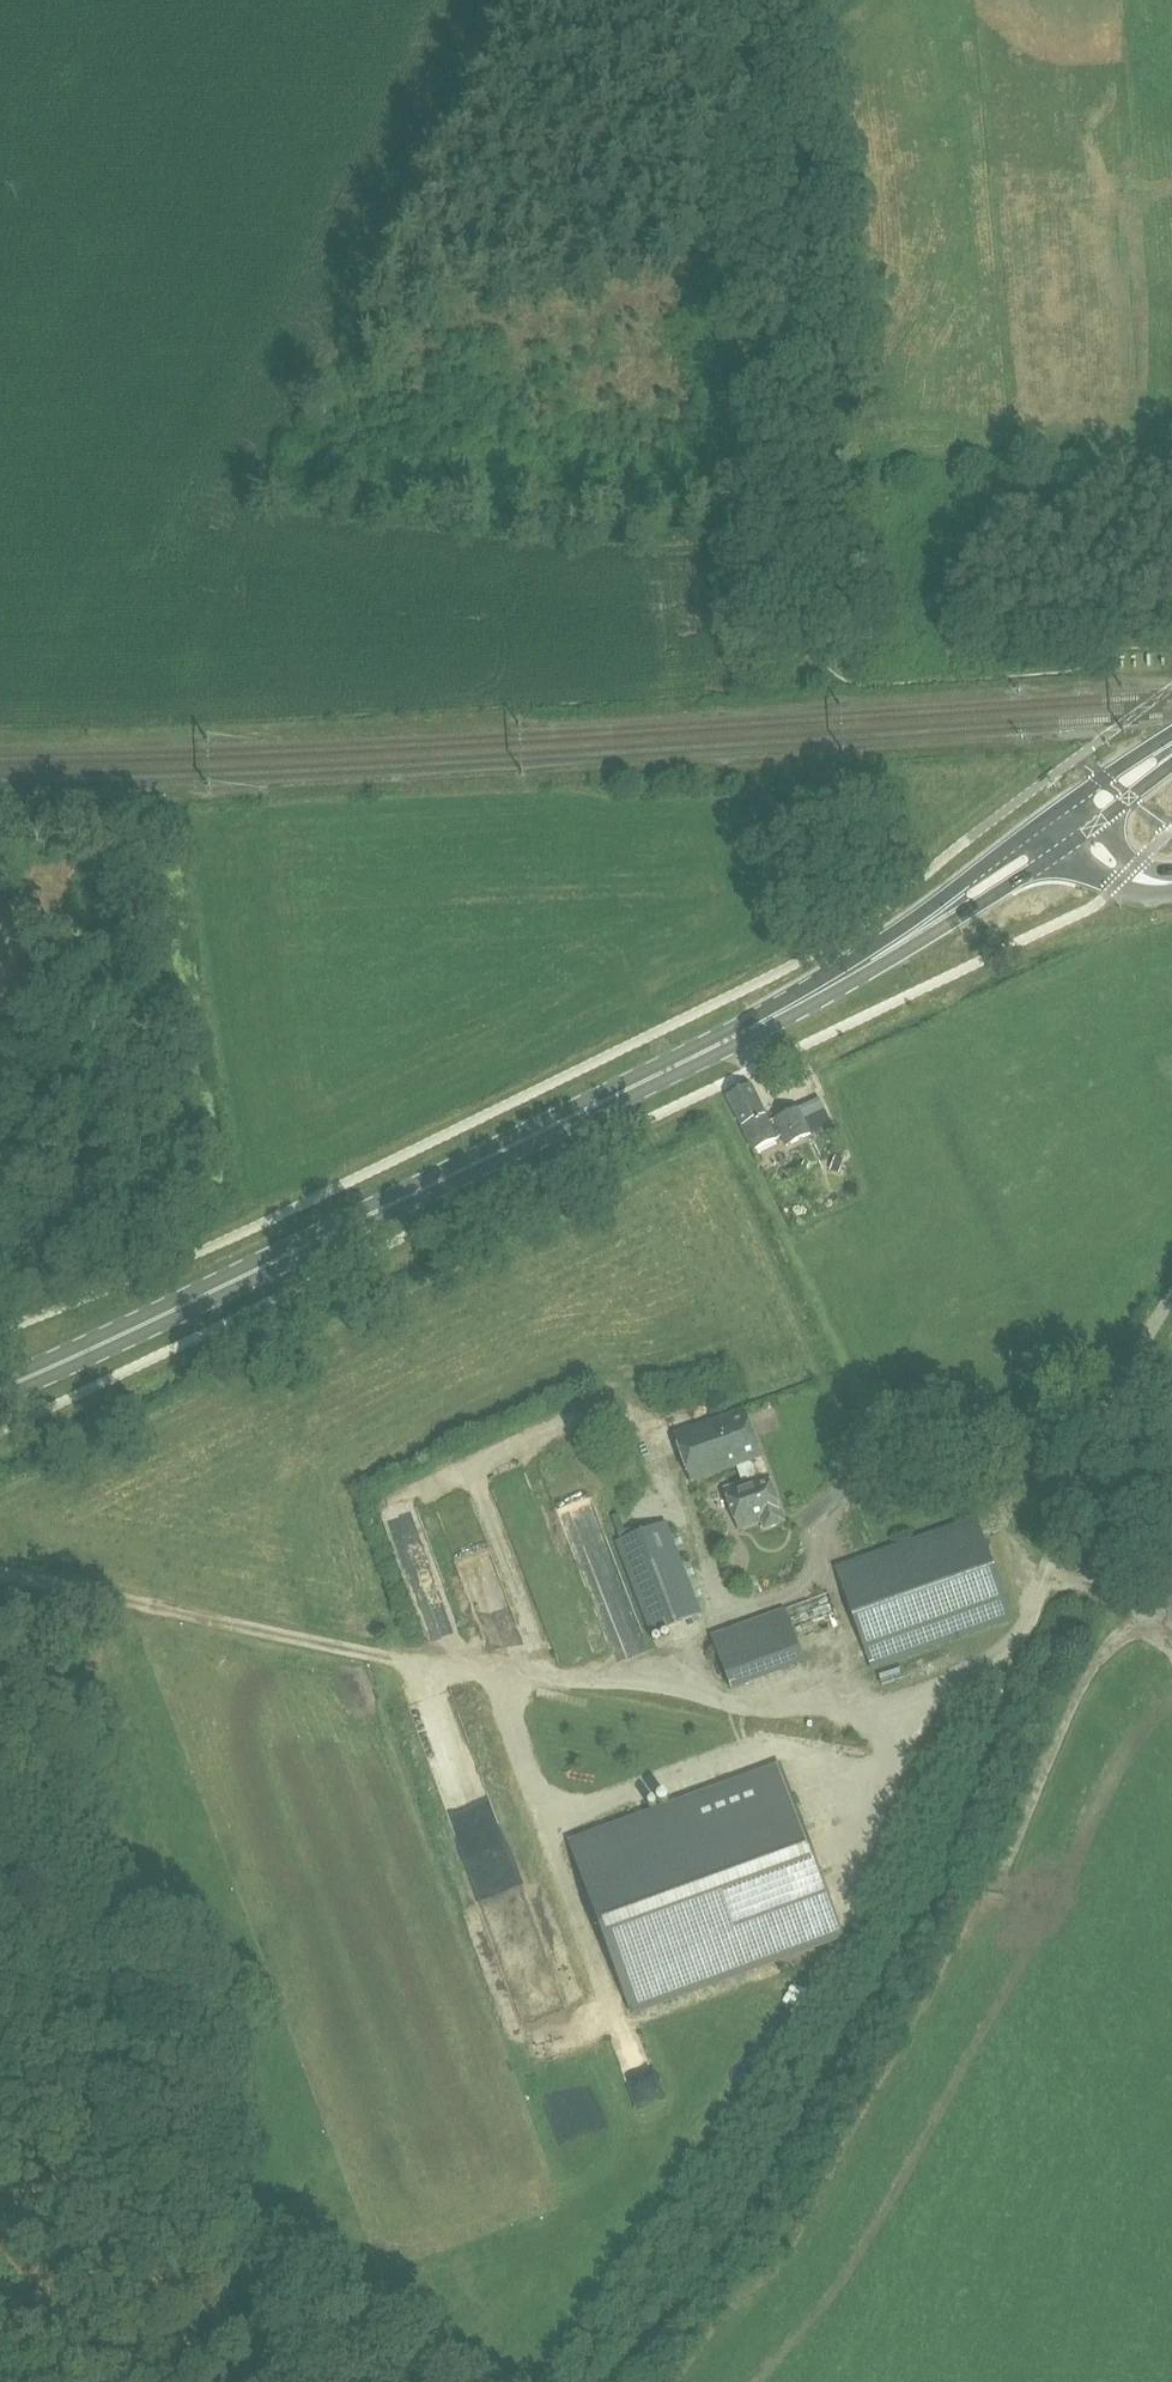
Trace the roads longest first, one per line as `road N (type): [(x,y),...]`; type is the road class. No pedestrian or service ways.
road 1 (track): [(608,2381),(787,2142),(948,1827),(1116,1401)]
road 2 (primary): [(0,1389),(734,1036),(899,941)]
road 3 (track): [(0,1573),(392,1660)]
road 4 (track): [(1156,1623),(1111,1649),(1084,1683),(997,1885)]
road 5 (track): [(799,1697),(885,1710),(1022,1641)]
road 6 (primary): [(1052,812),(899,941)]
road 7 (primary): [(899,941),(1056,853)]
road 8 (track): [(1171,1653),(1146,1605),(1046,1569)]
road 9 (primary): [(1171,732),(1052,812)]

